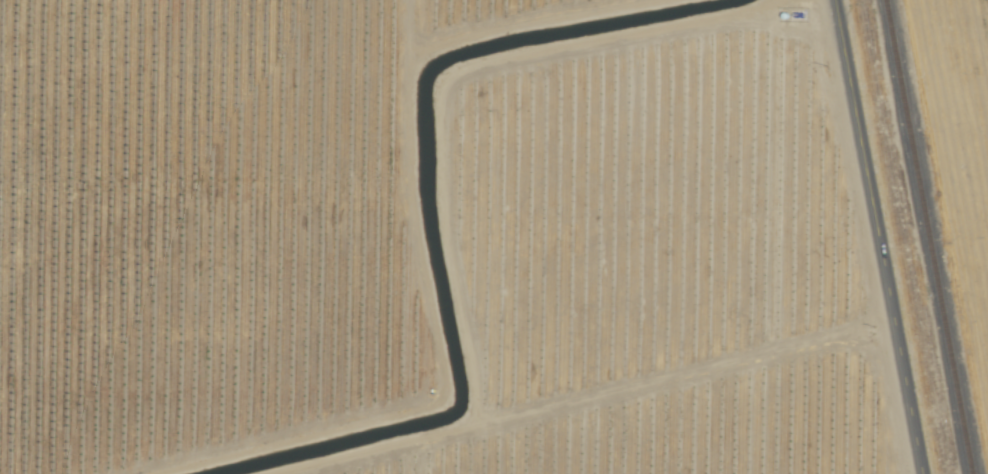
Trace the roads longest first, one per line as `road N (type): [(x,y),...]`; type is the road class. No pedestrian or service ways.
road 1 (secondary): [(833,0),(921,473)]

